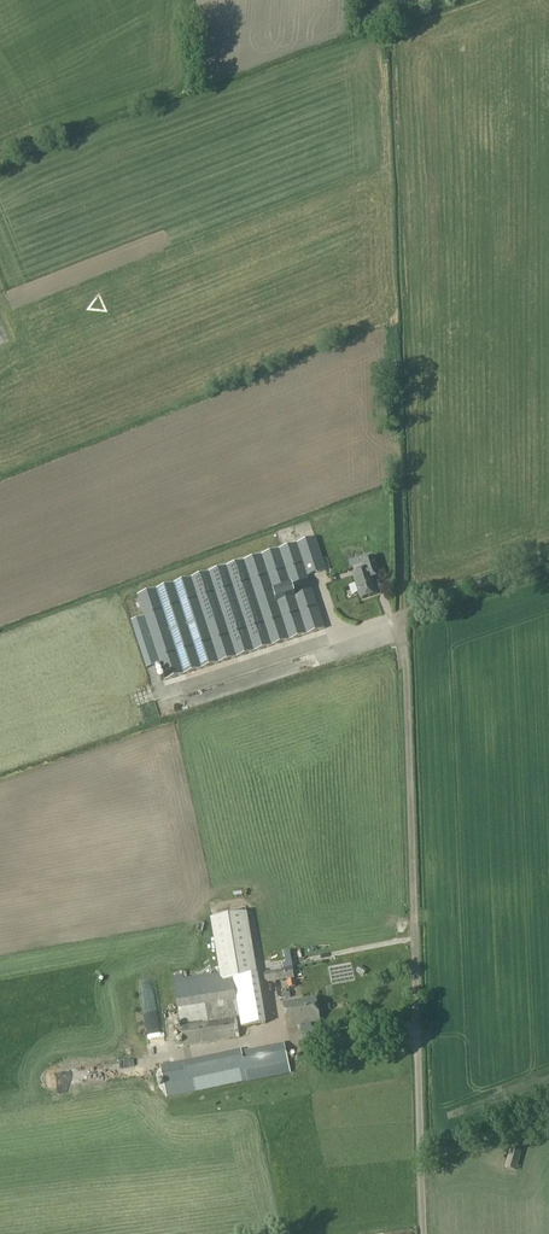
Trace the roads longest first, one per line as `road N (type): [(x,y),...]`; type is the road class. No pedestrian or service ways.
road 1 (track): [(548,560),(398,617),(417,1031)]
road 2 (track): [(398,617),(393,325)]
road 3 (unclassified): [(425,1233),(417,1031)]
road 4 (track): [(548,1114),(422,1161)]

